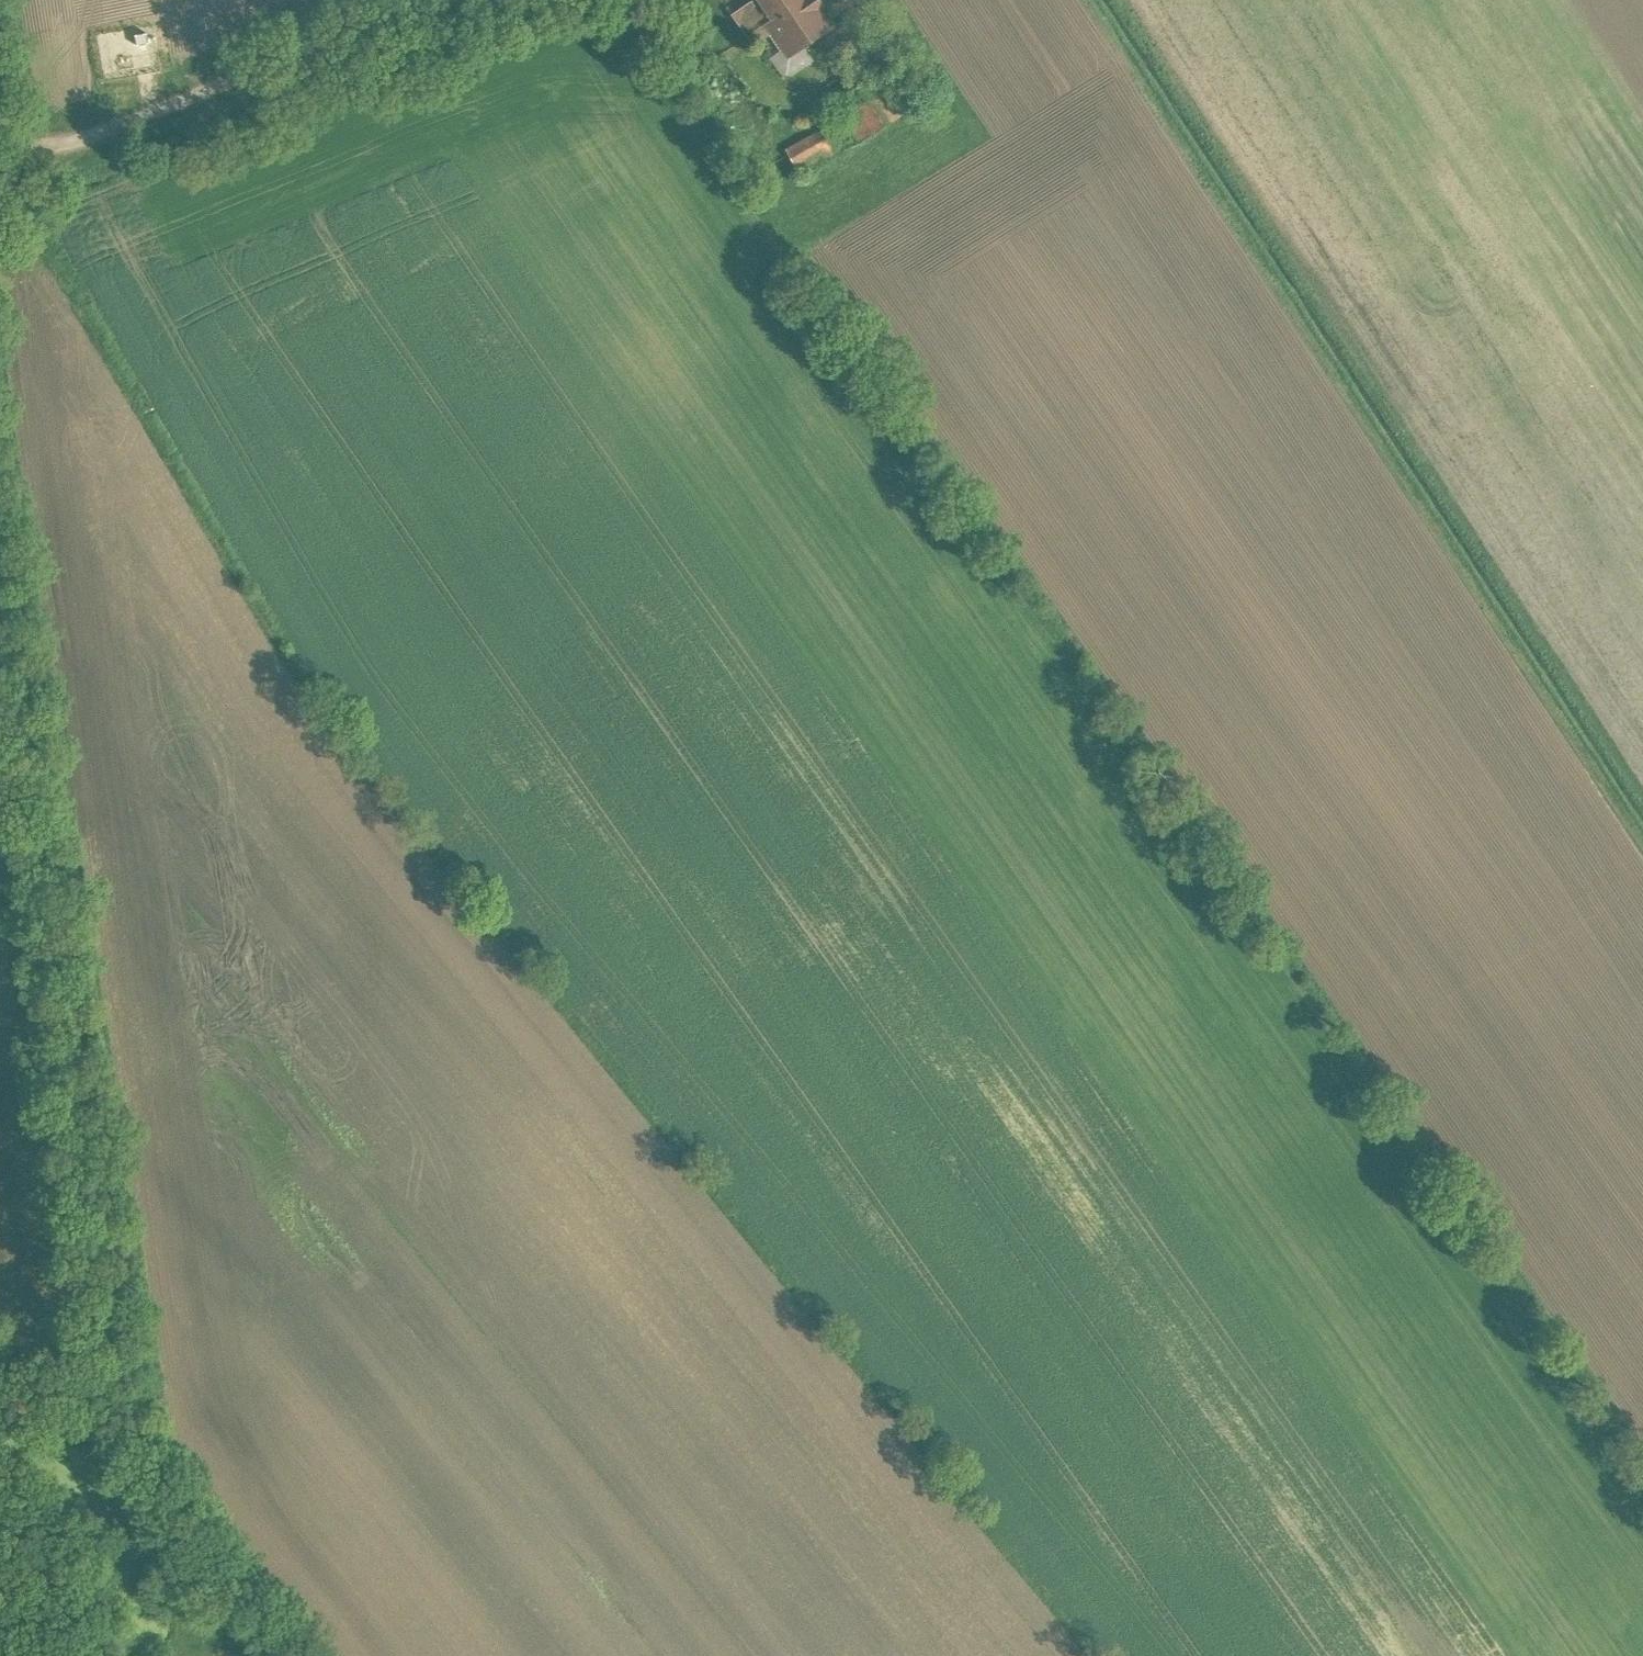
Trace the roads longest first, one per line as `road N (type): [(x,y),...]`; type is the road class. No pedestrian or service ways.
road 1 (residential): [(10,152),(72,144),(437,0)]

